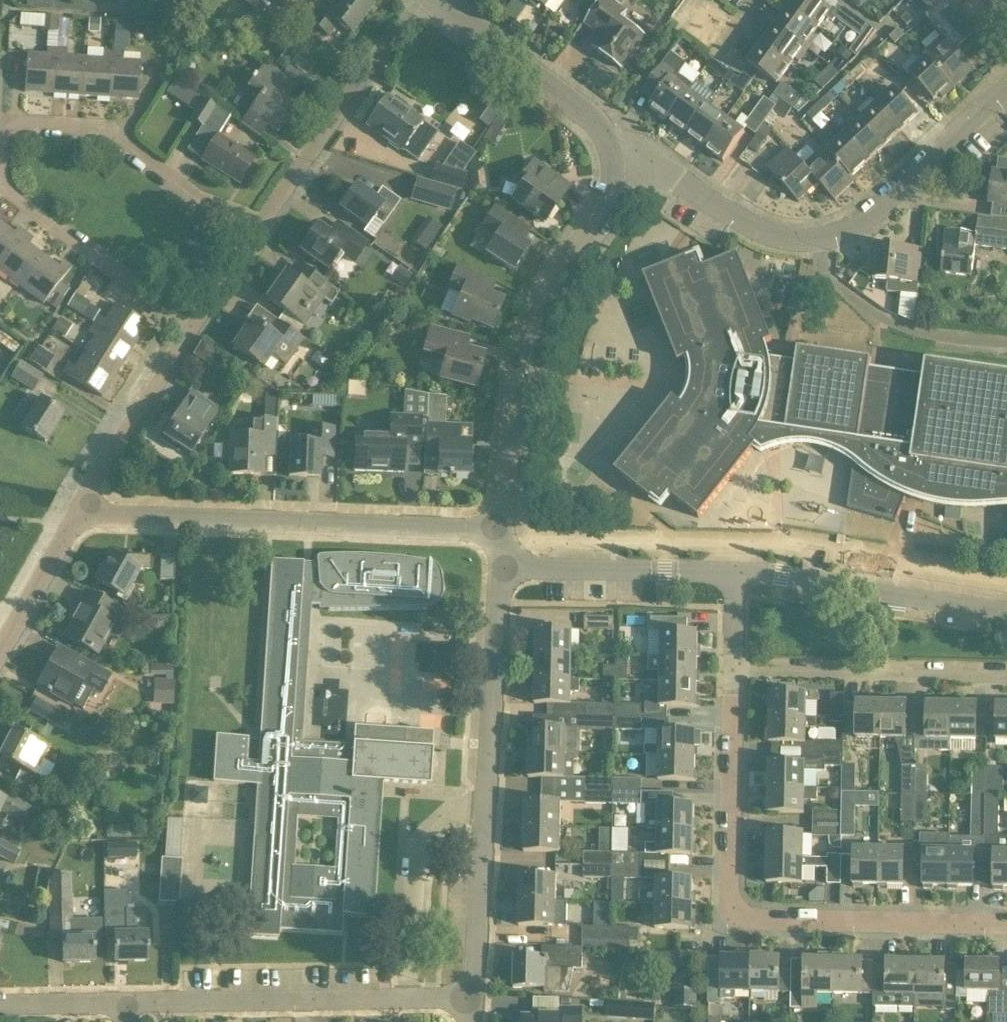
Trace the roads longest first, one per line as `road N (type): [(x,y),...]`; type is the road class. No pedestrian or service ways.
road 1 (residential): [(1006,925),(754,920),(739,912),(736,573)]
road 2 (residential): [(77,514),(189,330),(387,43)]
road 3 (residential): [(614,169),(674,179),(766,234),(824,239),(863,221),(1006,86)]
road 4 (residential): [(474,998),(501,568)]
road 5 (tertiary): [(502,530),(77,514)]
road 6 (tertiary): [(502,530),(509,435),(530,336),(563,267),(607,202),(614,169)]
road 7 (residential): [(128,1003),(474,998)]
road 8 (residential): [(1006,613),(736,573)]
road 9 (tertiary): [(614,169),(593,120),(434,0)]
road 10 (residential): [(736,573),(501,568)]
road 11 (tertiary): [(0,645),(77,514)]
road 12 (residential): [(0,1004),(128,1003)]

